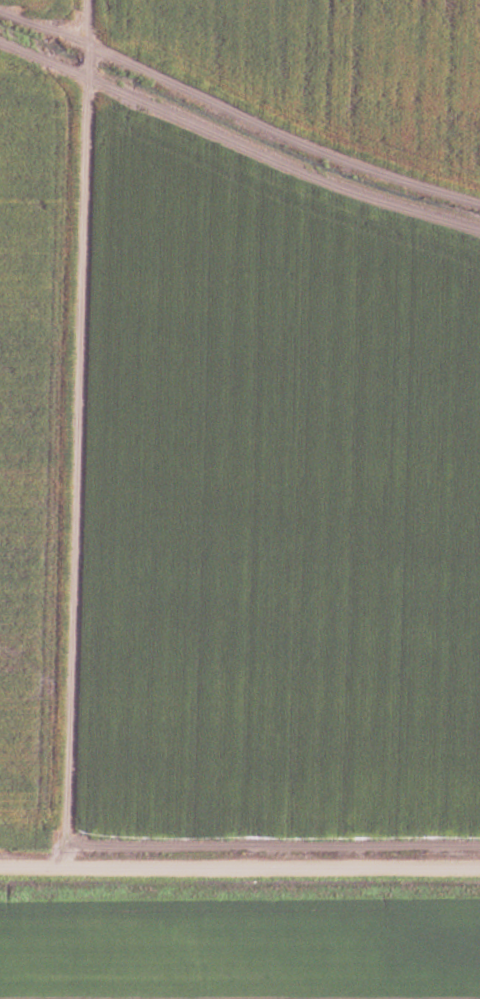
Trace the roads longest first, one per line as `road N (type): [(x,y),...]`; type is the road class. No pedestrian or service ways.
road 1 (residential): [(479,869),(0,871)]

